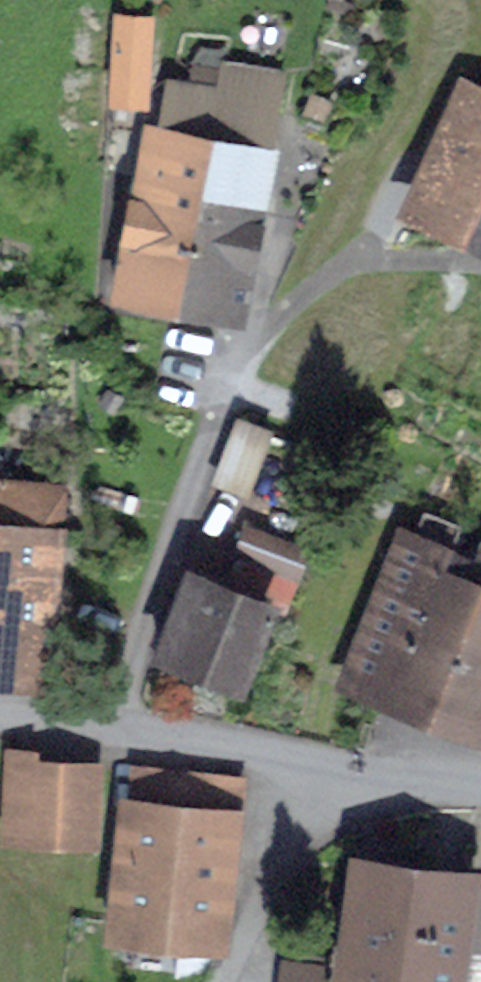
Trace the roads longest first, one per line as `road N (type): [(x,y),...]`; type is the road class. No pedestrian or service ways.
road 1 (residential): [(0,728),(302,758)]
road 2 (residential): [(271,981),(302,758)]
road 3 (residential): [(302,758),(480,798)]

